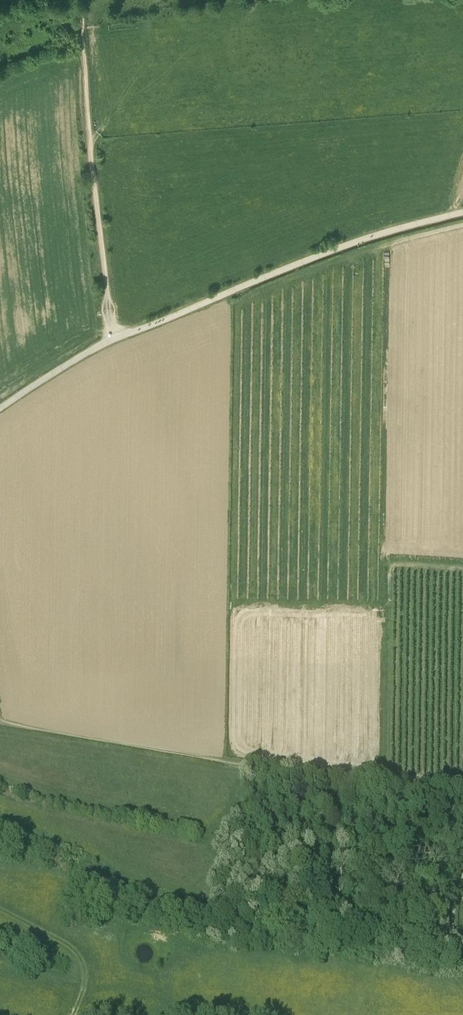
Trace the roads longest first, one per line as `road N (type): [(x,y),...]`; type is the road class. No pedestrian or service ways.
road 1 (unclassified): [(0,408),(112,338),(362,239),(462,212)]
road 2 (track): [(84,0),(112,338)]

